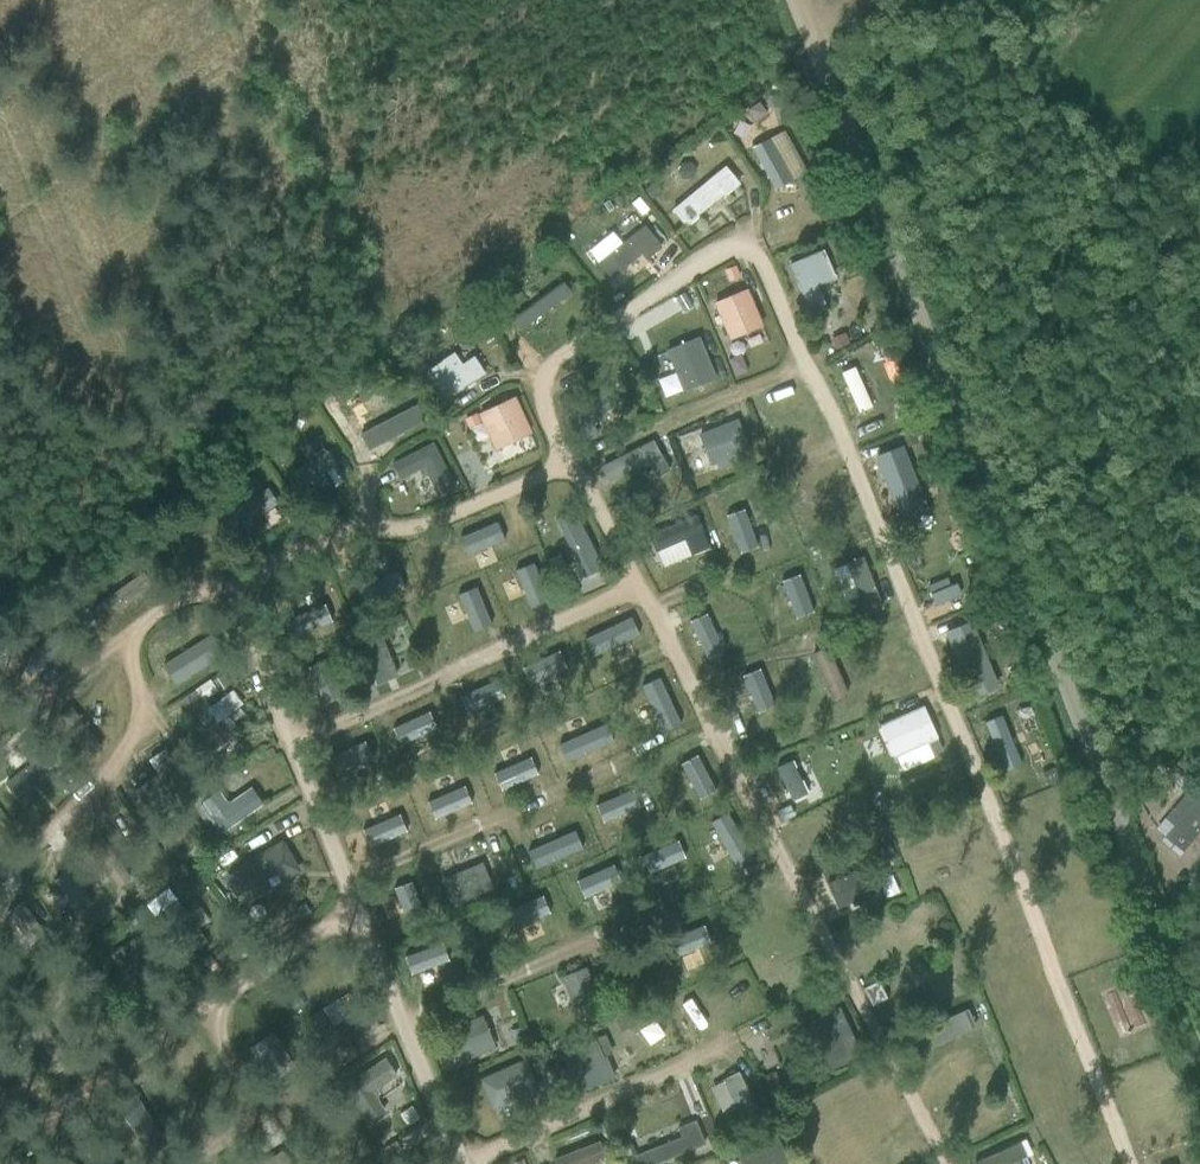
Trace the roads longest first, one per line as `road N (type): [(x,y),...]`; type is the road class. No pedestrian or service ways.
road 1 (unclassified): [(804,40),(1199,1025)]

